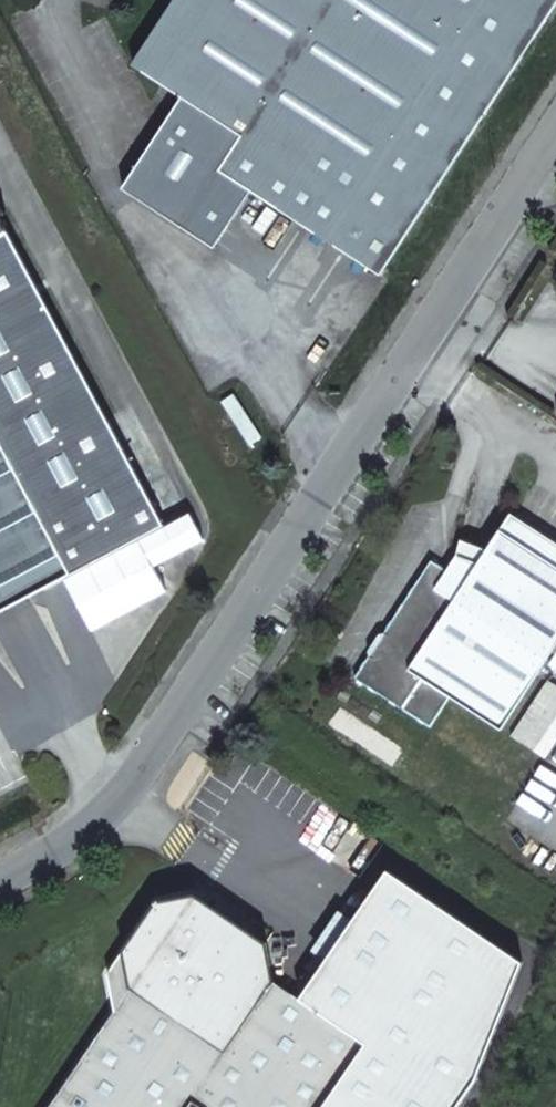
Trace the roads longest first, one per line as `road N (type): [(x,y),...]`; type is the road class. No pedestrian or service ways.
road 1 (residential): [(0,879),(112,810),(131,786),(555,127)]

